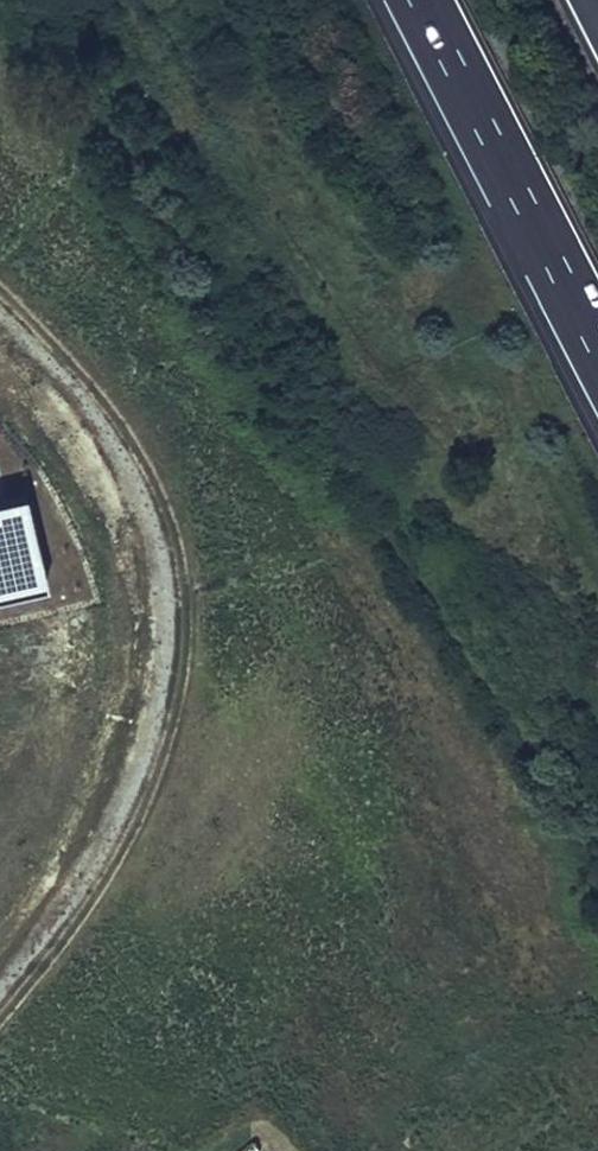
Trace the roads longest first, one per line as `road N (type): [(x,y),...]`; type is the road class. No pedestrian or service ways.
road 1 (motorway): [(422,0),(597,341)]

